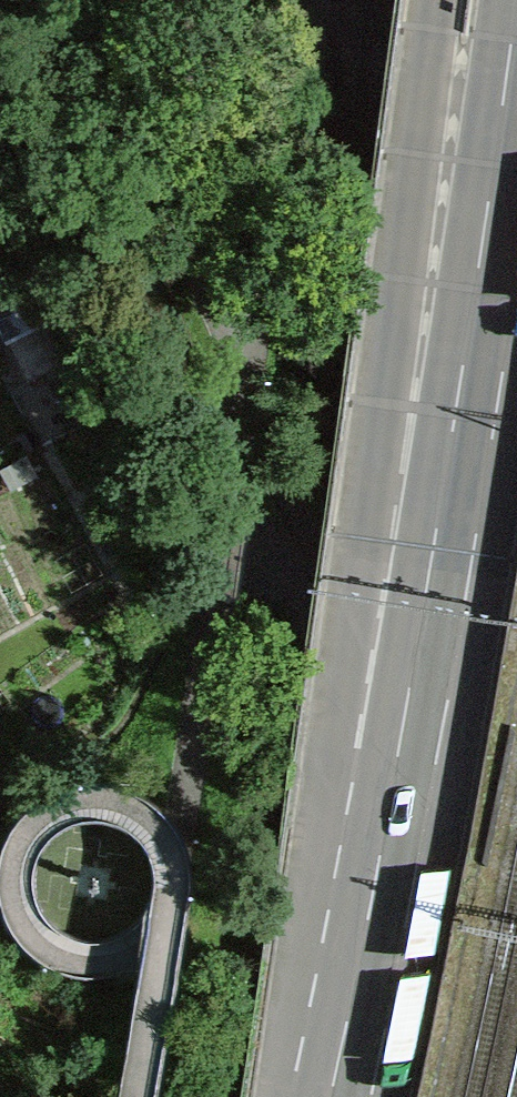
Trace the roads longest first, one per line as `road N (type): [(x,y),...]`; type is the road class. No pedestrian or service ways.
road 1 (motorway): [(435,0),(361,1052)]
road 2 (motorway): [(516,143),(454,550),(361,1052)]

